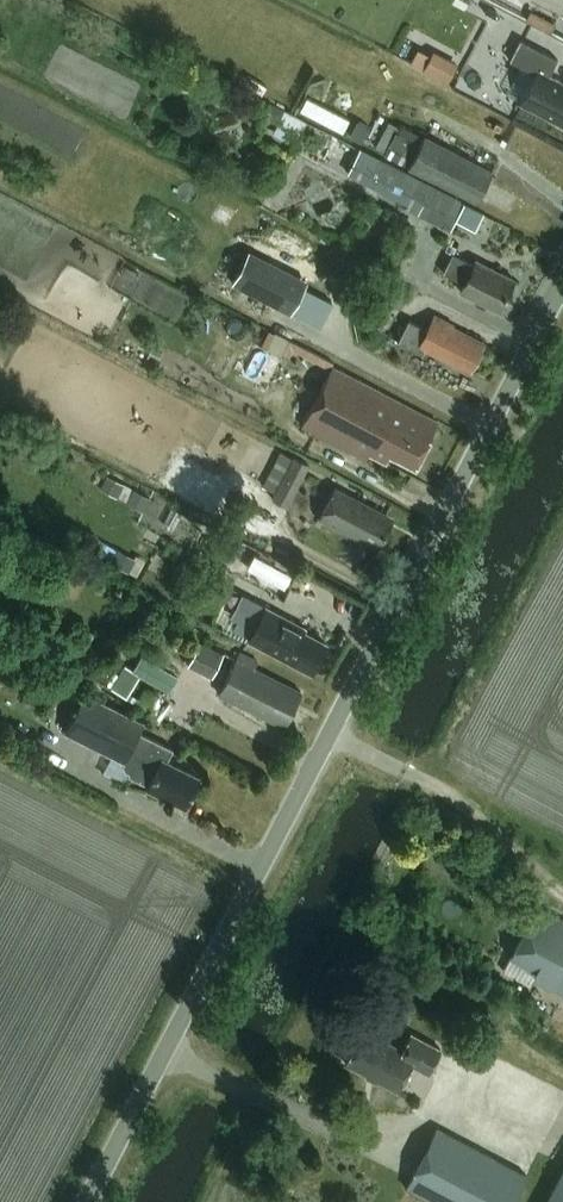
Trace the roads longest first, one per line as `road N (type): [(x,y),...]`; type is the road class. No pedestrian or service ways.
road 1 (tertiary): [(87,1201),(562,282)]

